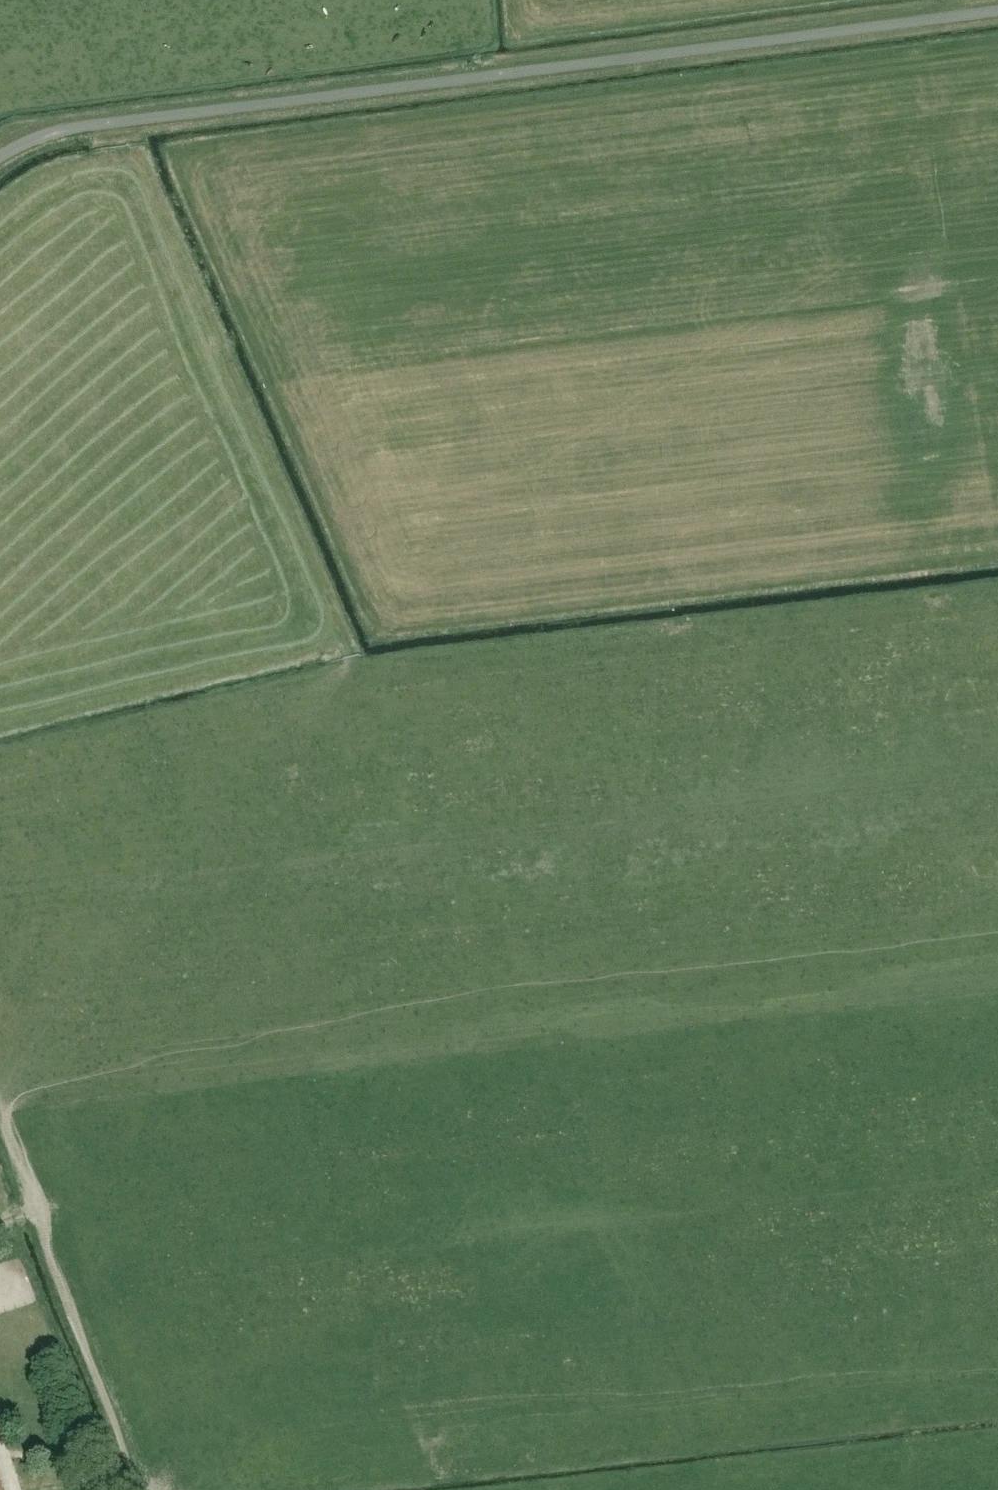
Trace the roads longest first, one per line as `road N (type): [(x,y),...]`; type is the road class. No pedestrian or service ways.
road 1 (unclassified): [(0,154),(43,134),(107,122),(997,10)]
road 2 (track): [(139,1489),(33,1210),(0,1221)]

